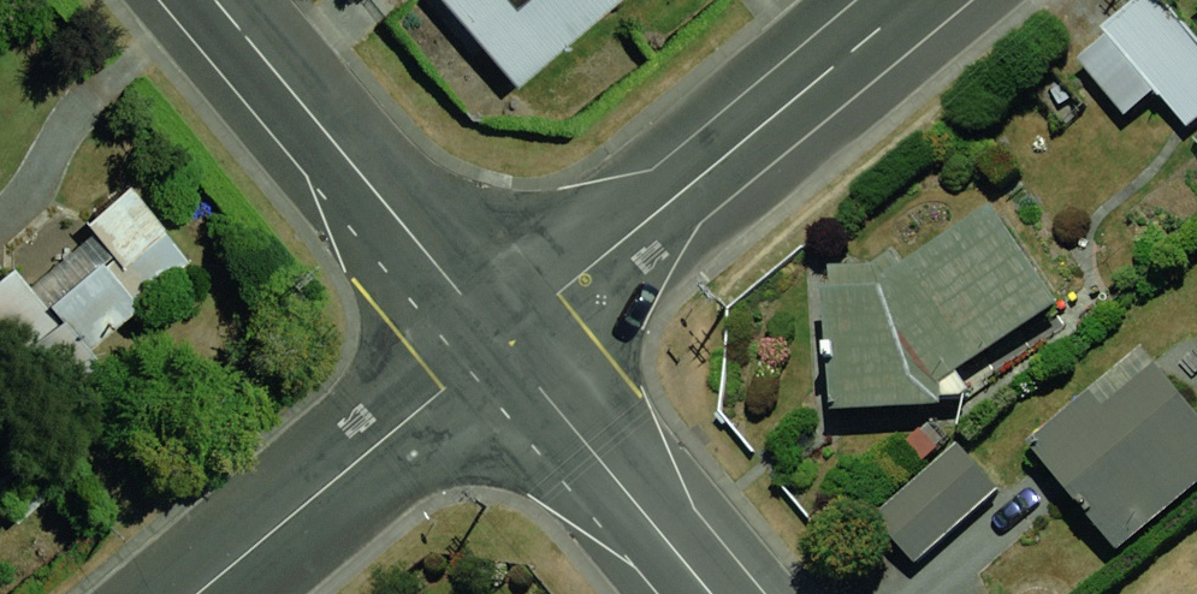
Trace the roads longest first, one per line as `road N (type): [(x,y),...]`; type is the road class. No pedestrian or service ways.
road 1 (residential): [(501,342),(914,0)]
road 2 (residential): [(501,342),(215,0)]
road 3 (residential): [(198,593),(501,342)]
road 4 (residential): [(501,342),(712,593)]

